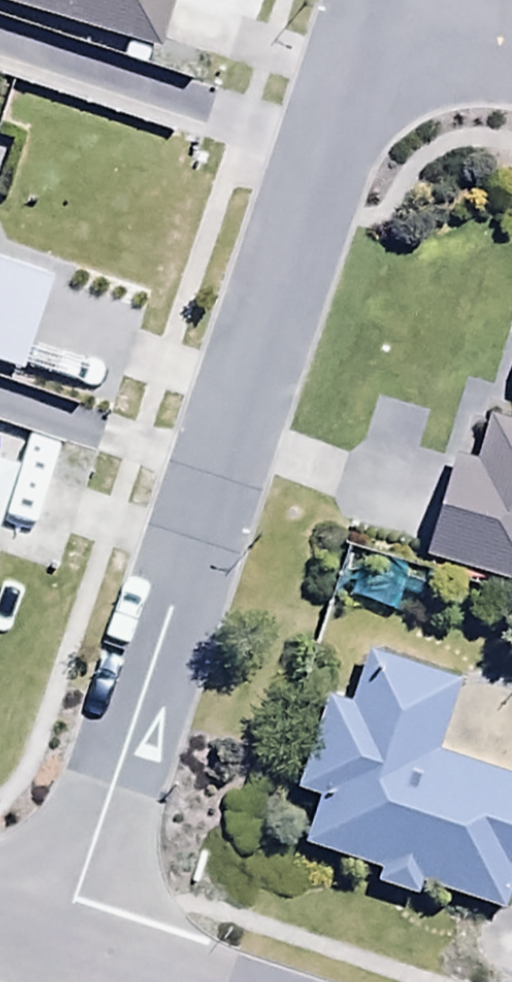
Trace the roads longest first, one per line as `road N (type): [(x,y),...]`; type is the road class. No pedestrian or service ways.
road 1 (residential): [(326,145),(65,946)]
road 2 (residential): [(0,38),(326,145)]
road 3 (residential): [(511,79),(367,21)]
road 4 (residential): [(367,21),(326,145)]

